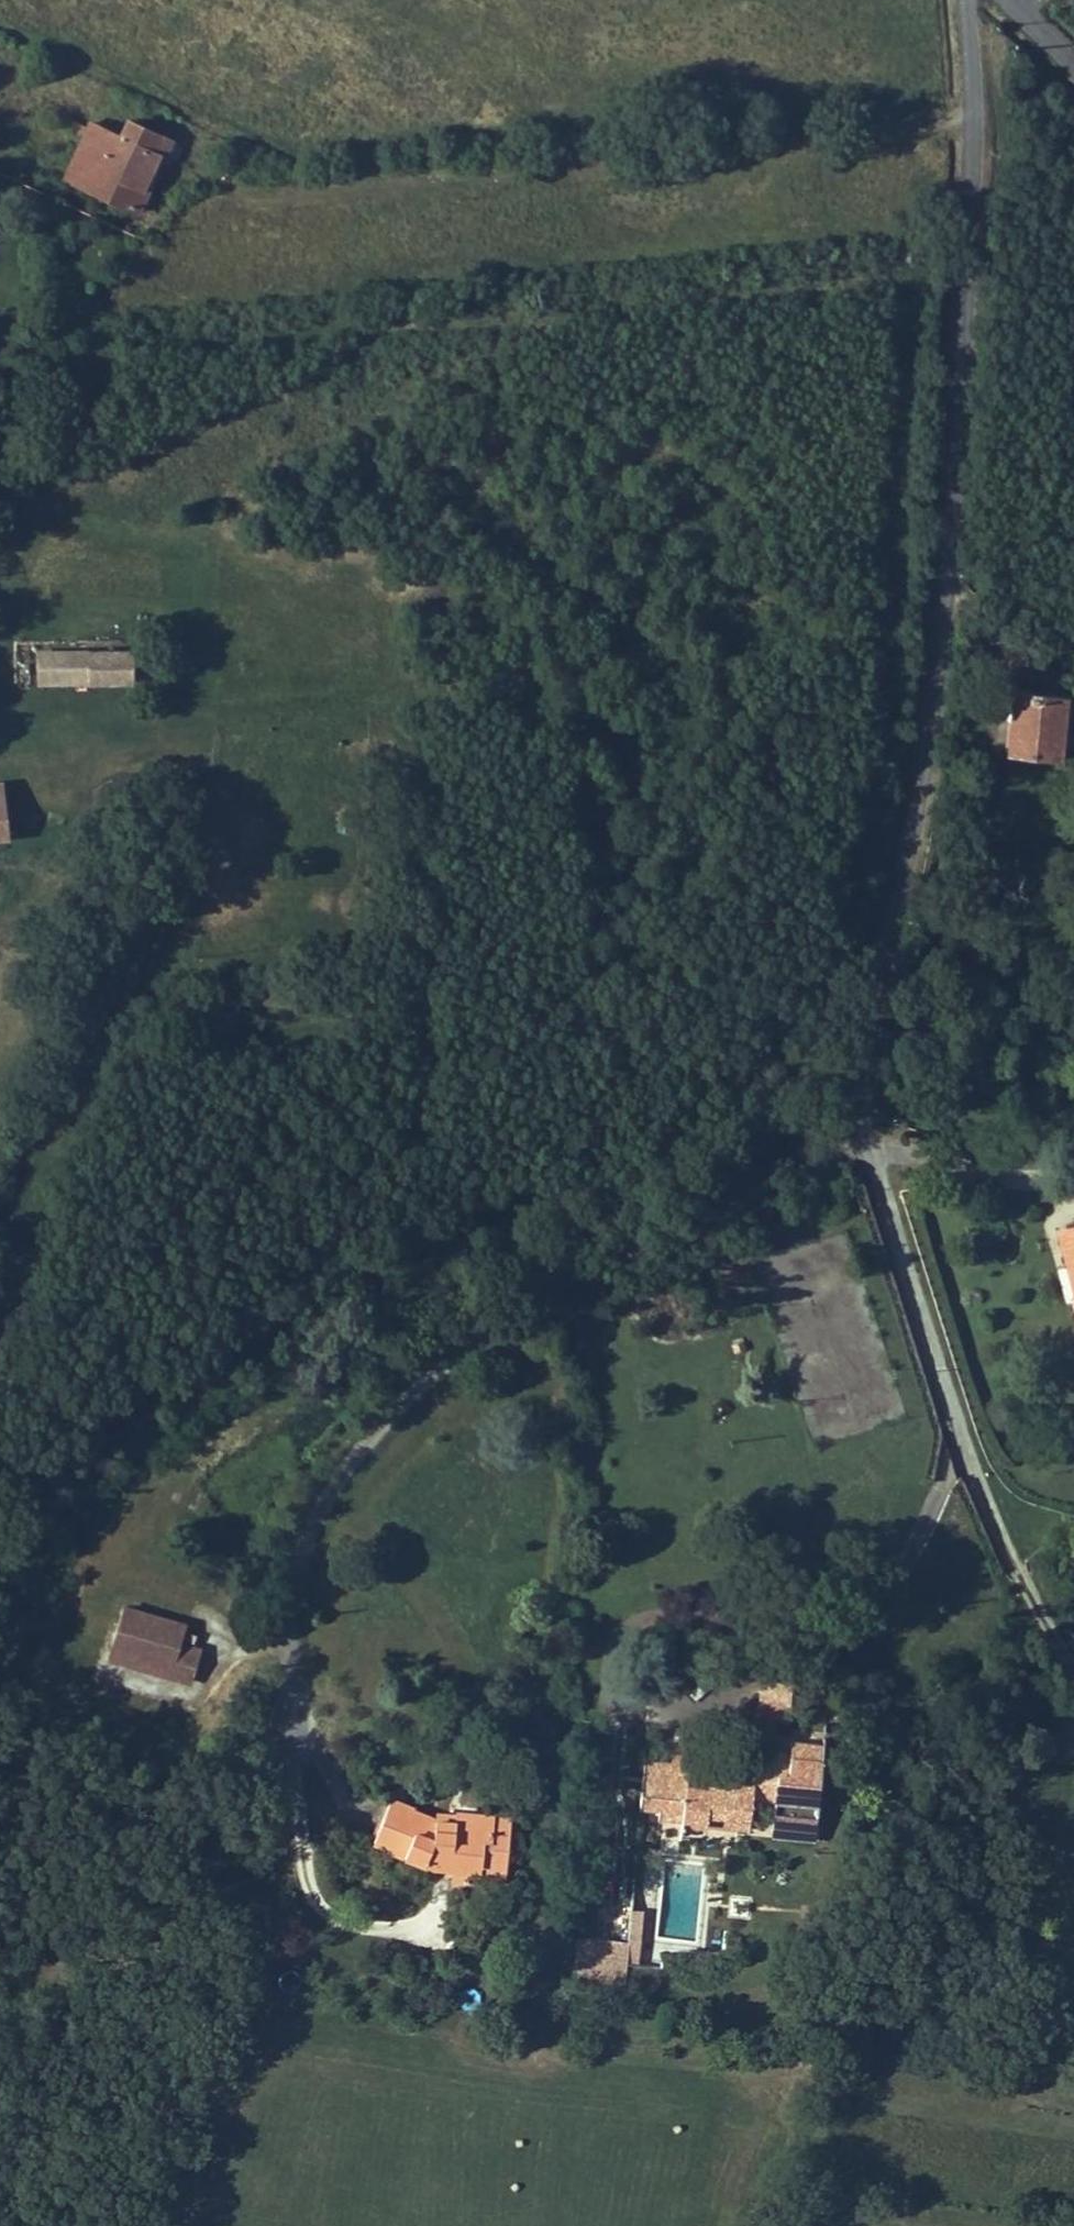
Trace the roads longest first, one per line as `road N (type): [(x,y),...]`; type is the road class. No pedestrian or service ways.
road 1 (residential): [(1073,1691),(872,1170),(942,621),(970,124),(965,0)]
road 2 (track): [(970,124),(264,200),(226,182)]

